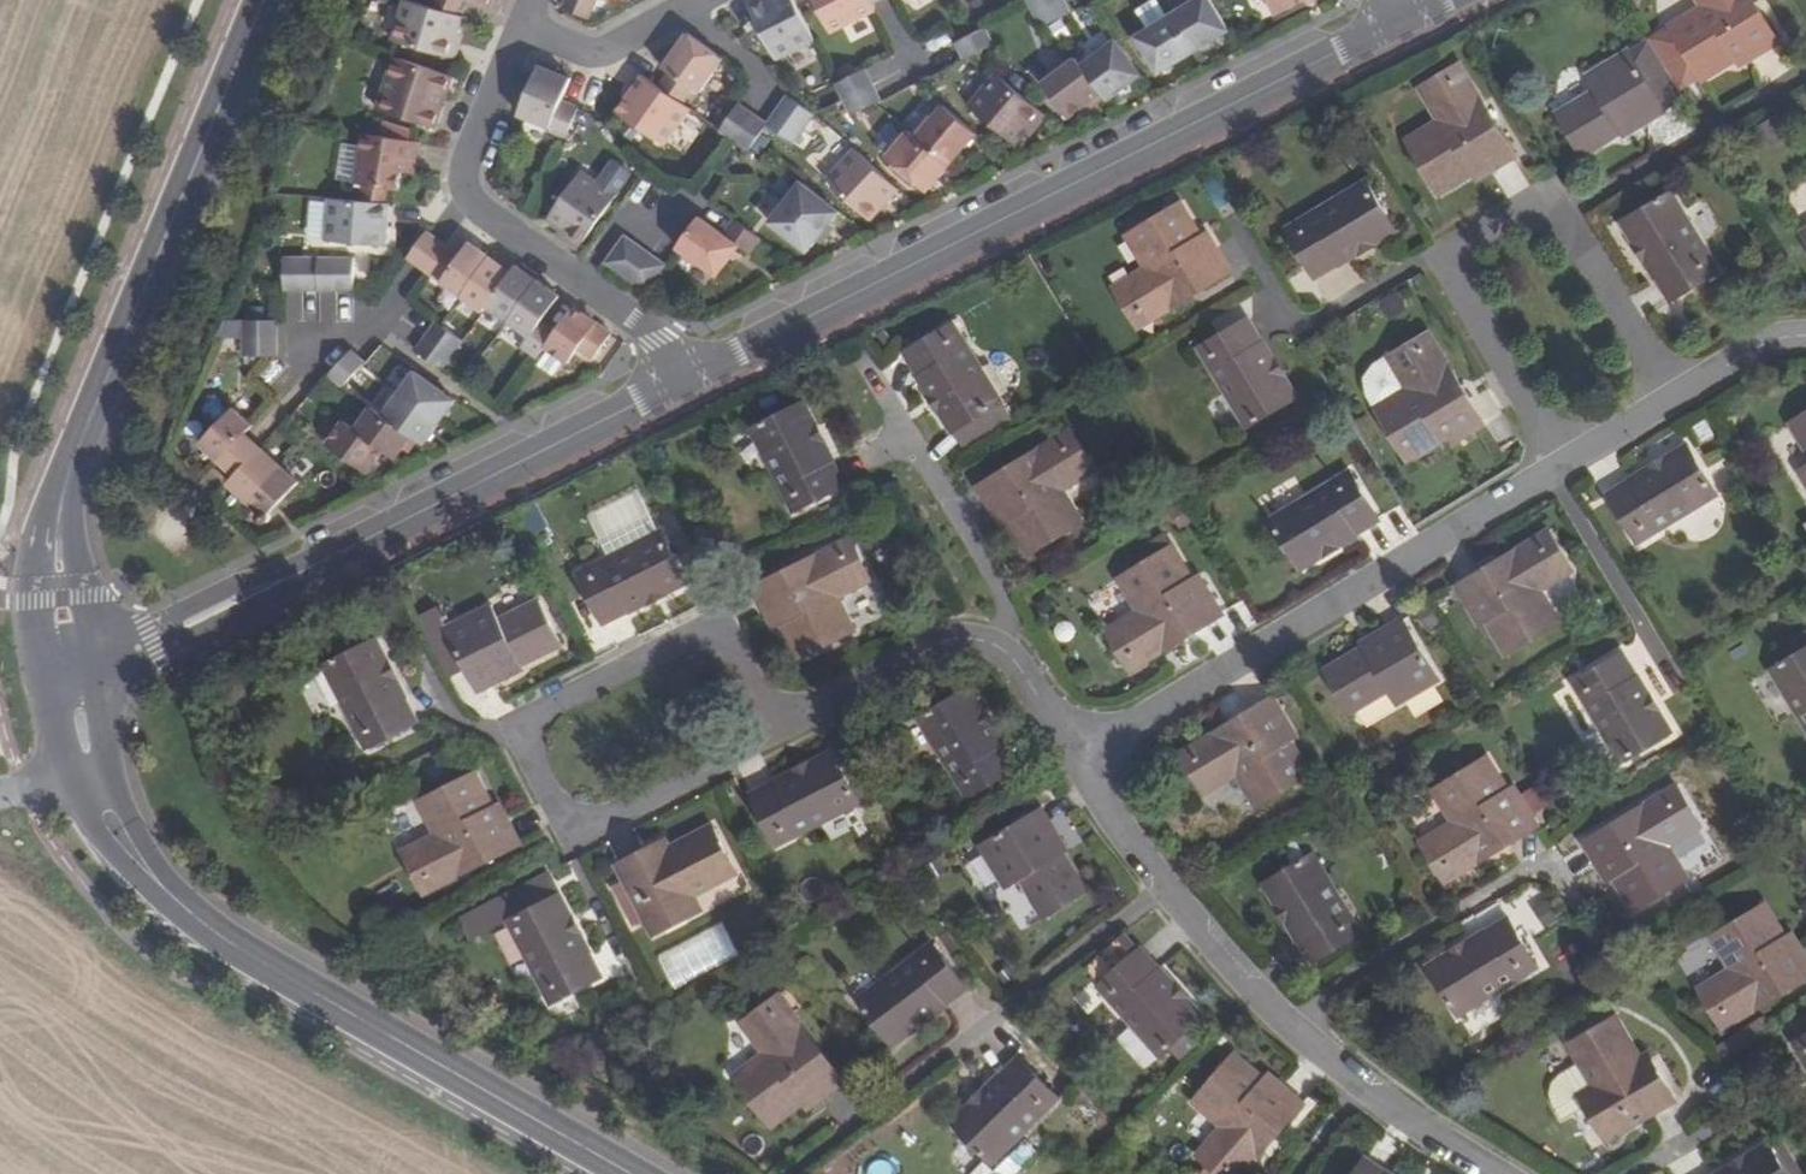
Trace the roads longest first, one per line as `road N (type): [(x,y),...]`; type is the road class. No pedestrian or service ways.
road 1 (tertiary): [(686,379),(1397,18)]
road 2 (residential): [(763,731),(584,825),(554,818),(517,742),(524,722),(684,639),(705,636),(721,647)]
road 3 (residential): [(1075,753),(1540,477)]
road 4 (tertiary): [(214,933),(628,1173)]
road 5 (tertiary): [(258,0),(95,394)]
road 6 (tertiary): [(313,566),(686,379)]
road 7 (residential): [(1275,1018),(1164,886),(1075,753)]
road 8 (residential): [(861,365),(1005,603),(999,647)]
road 9 (tertiary): [(45,687),(48,720),(106,847),(154,896),(214,933)]
road 10 (residential): [(1275,1018),(1533,865)]
road 11 (residential): [(1427,257),(1291,329),(1221,213)]
road 12 (tertiary): [(214,933),(124,809),(94,681)]
road 13 (residential): [(1805,72),(1555,208)]
road 14 (residential): [(467,202),(532,258),(658,341),(686,379)]
road 15 (residential): [(999,647),(945,635),(763,731)]
road 16 (tertiary): [(95,394),(65,448),(39,536),(39,640)]
road 17 (tertiary): [(94,681),(263,605),(313,566)]
road 18 (residential): [(1427,257),(1549,472)]
road 19 (residential): [(467,202),(363,335),(287,336)]
road 20 (tertiary): [(86,636),(75,539),(95,394)]
road 21 (residential): [(1540,477),(1668,681)]
road 22 (tertiary): [(313,566),(254,577),(145,626),(86,636)]
road 23 (residential): [(1670,399),(1555,208)]
road 24 (residential): [(522,32),(467,152),(467,202)]
road 25 (residential): [(671,10),(587,55),(522,32)]
road 26 (residential): [(1499,1173),(1362,1088)]
road 27 (residential): [(1555,208),(1544,190),(1427,257)]
road 28 (residential): [(1670,399),(1766,343),(1805,345)]
road 29 (residential): [(1549,472),(1670,399)]
road 30 (residential): [(1075,753),(1019,665),(999,647)]

